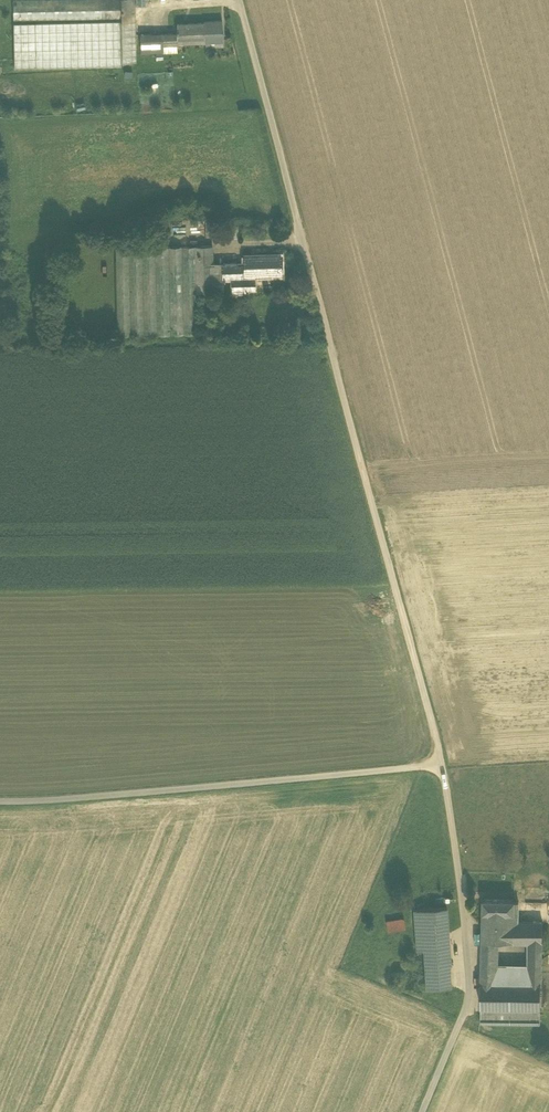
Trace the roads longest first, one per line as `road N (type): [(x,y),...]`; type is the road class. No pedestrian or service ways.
road 1 (unclassified): [(422,1111),(469,999),(442,764),(239,0)]
road 2 (track): [(442,764),(0,800)]

